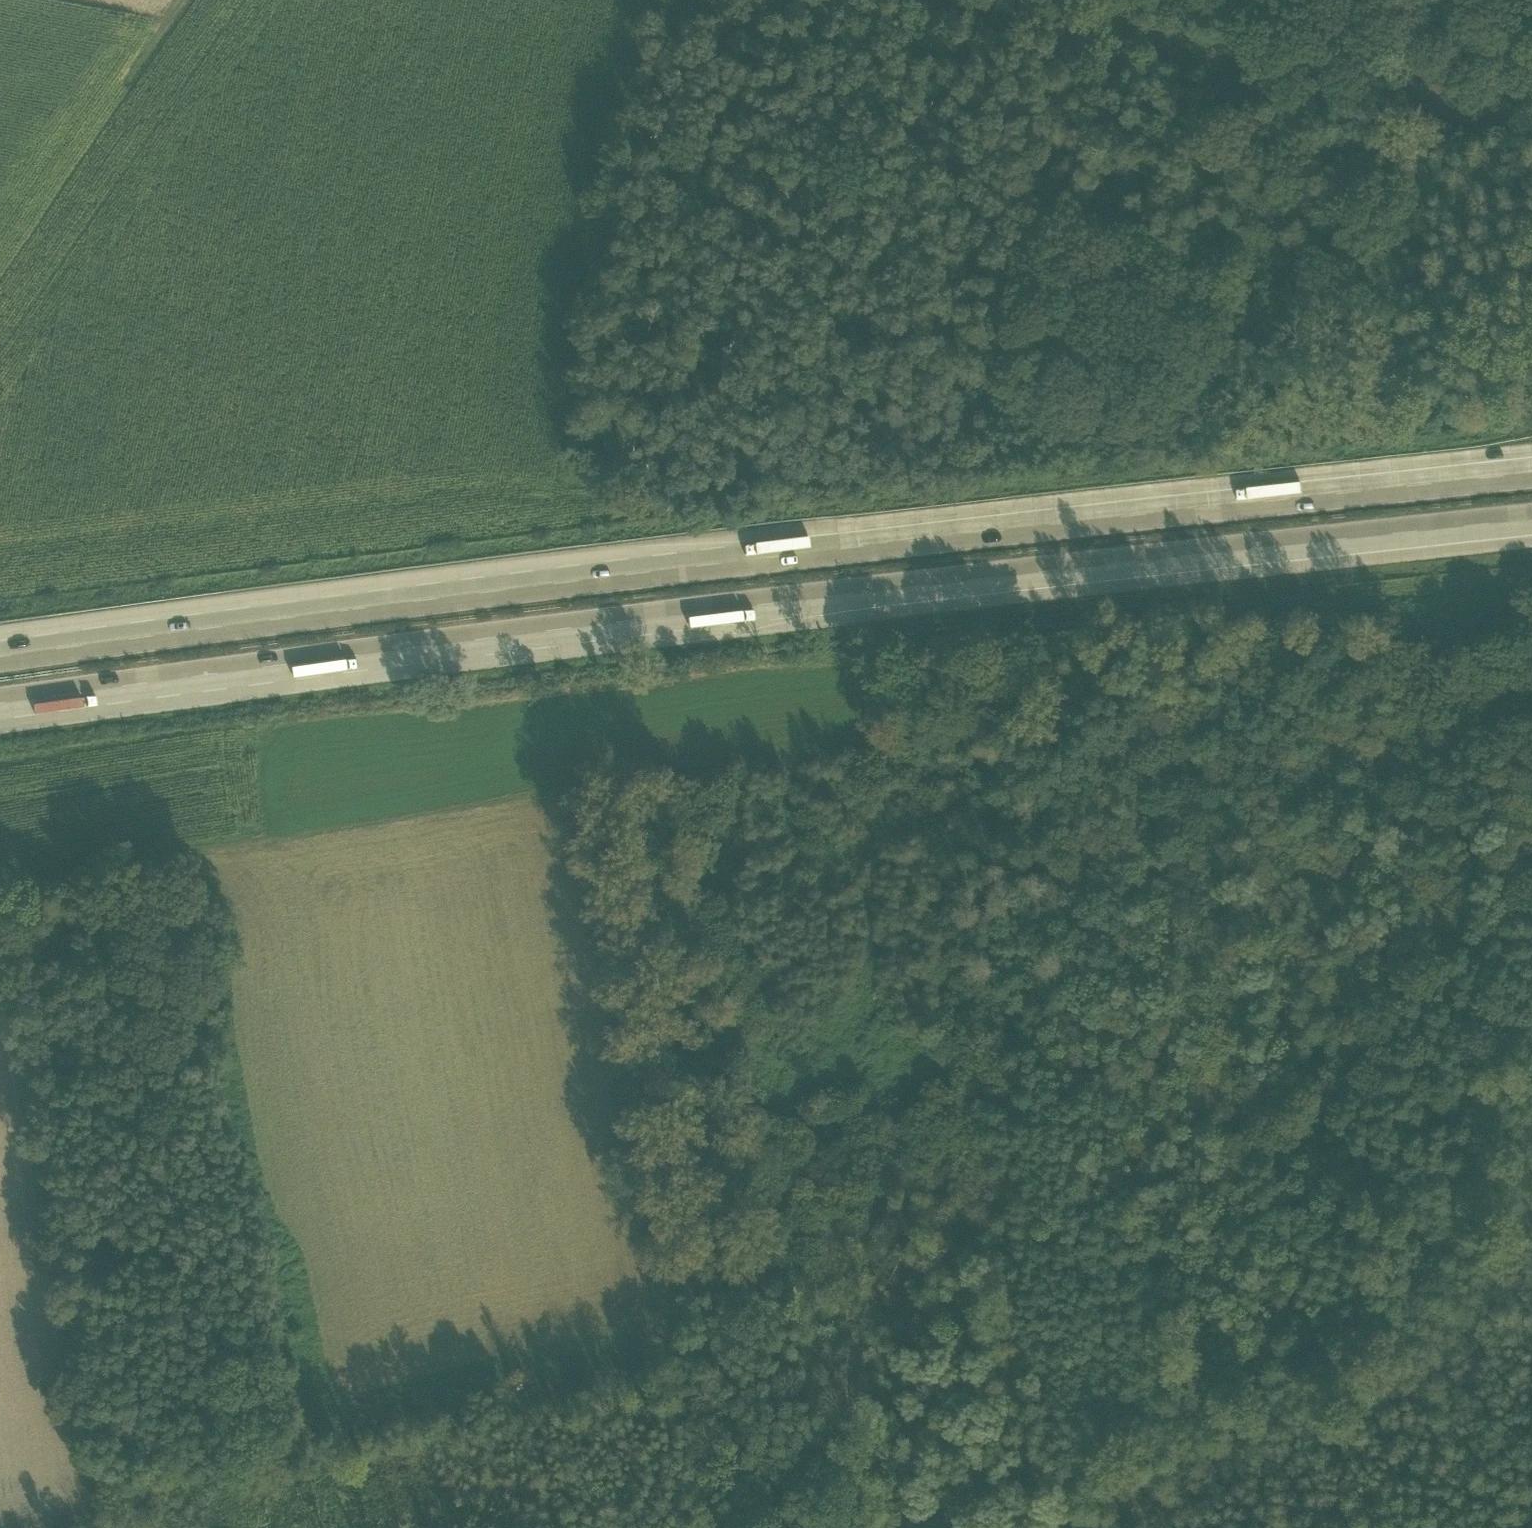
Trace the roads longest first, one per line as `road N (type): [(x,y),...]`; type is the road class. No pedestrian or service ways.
road 1 (track): [(0,888),(1099,716),(1300,603),(1531,580)]
road 2 (motorway): [(0,705),(749,607),(1531,520)]
road 3 (motorway): [(1531,475),(746,561),(0,659)]
road 4 (track): [(885,0),(1531,127)]

